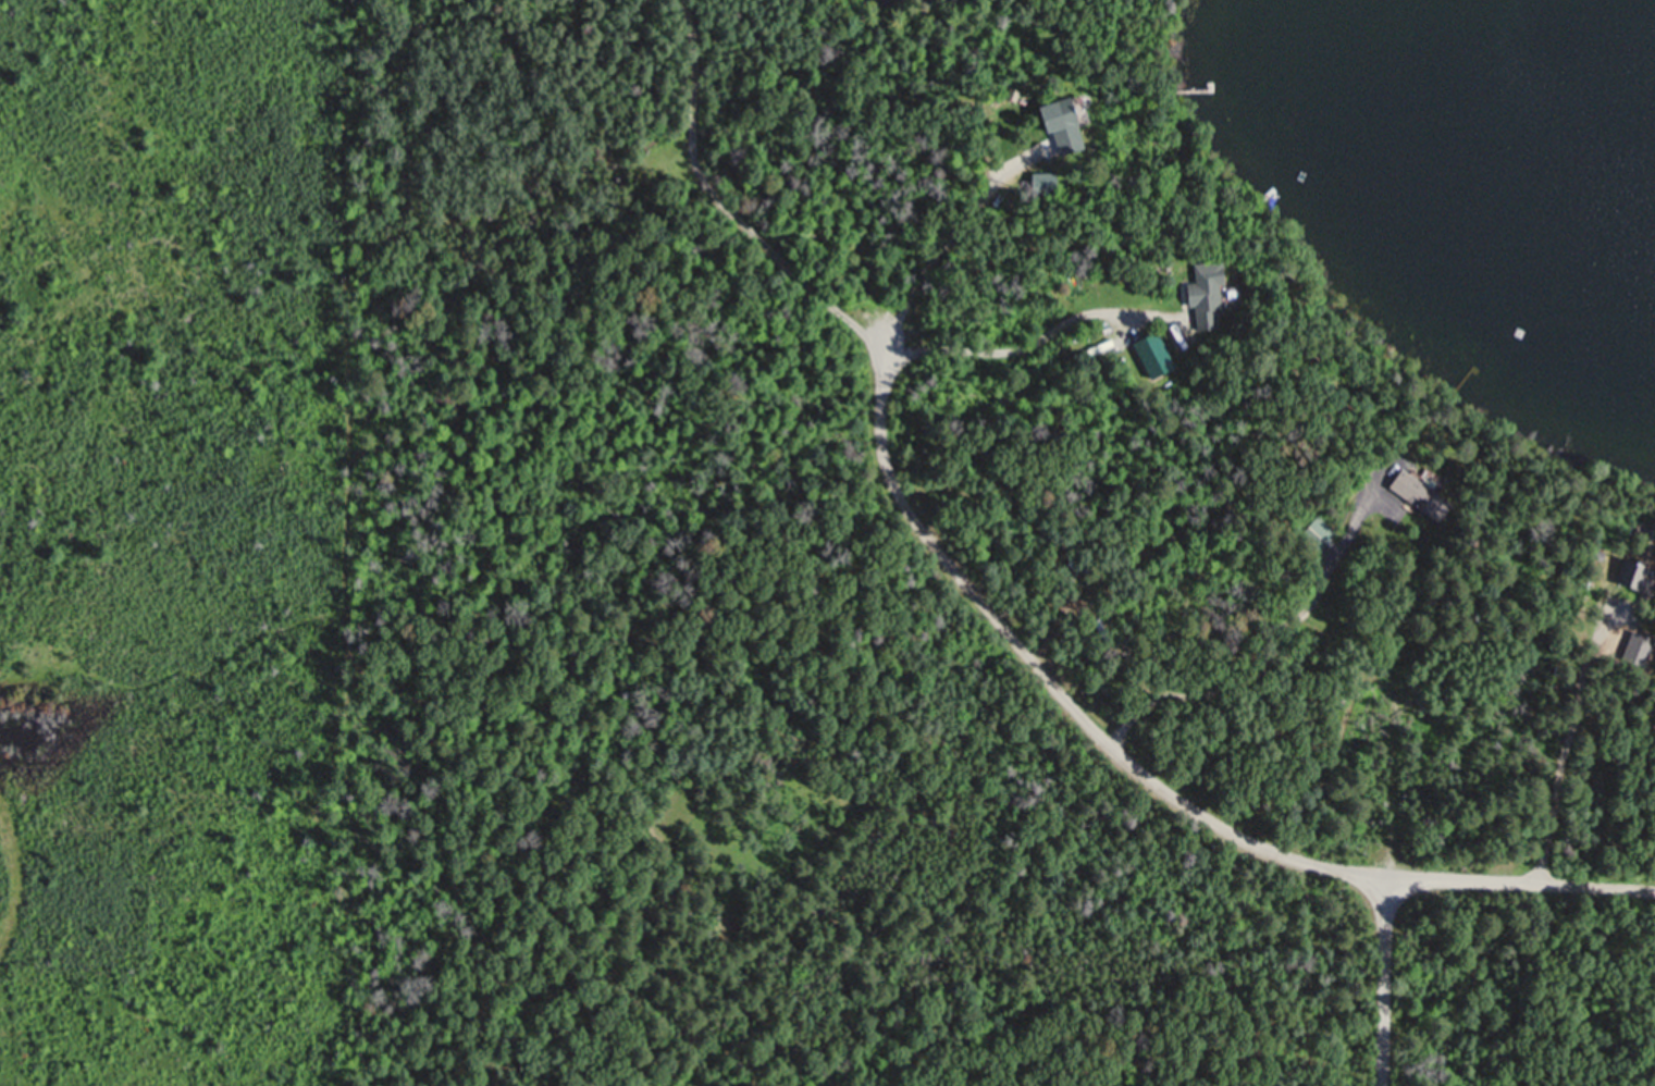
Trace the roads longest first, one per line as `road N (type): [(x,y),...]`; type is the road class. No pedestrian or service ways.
road 1 (residential): [(885,342),(879,446),(923,534),(1106,745),(1206,820),(1275,856),(1349,878),(1654,890)]
road 2 (residential): [(1383,1085),(1385,880)]

